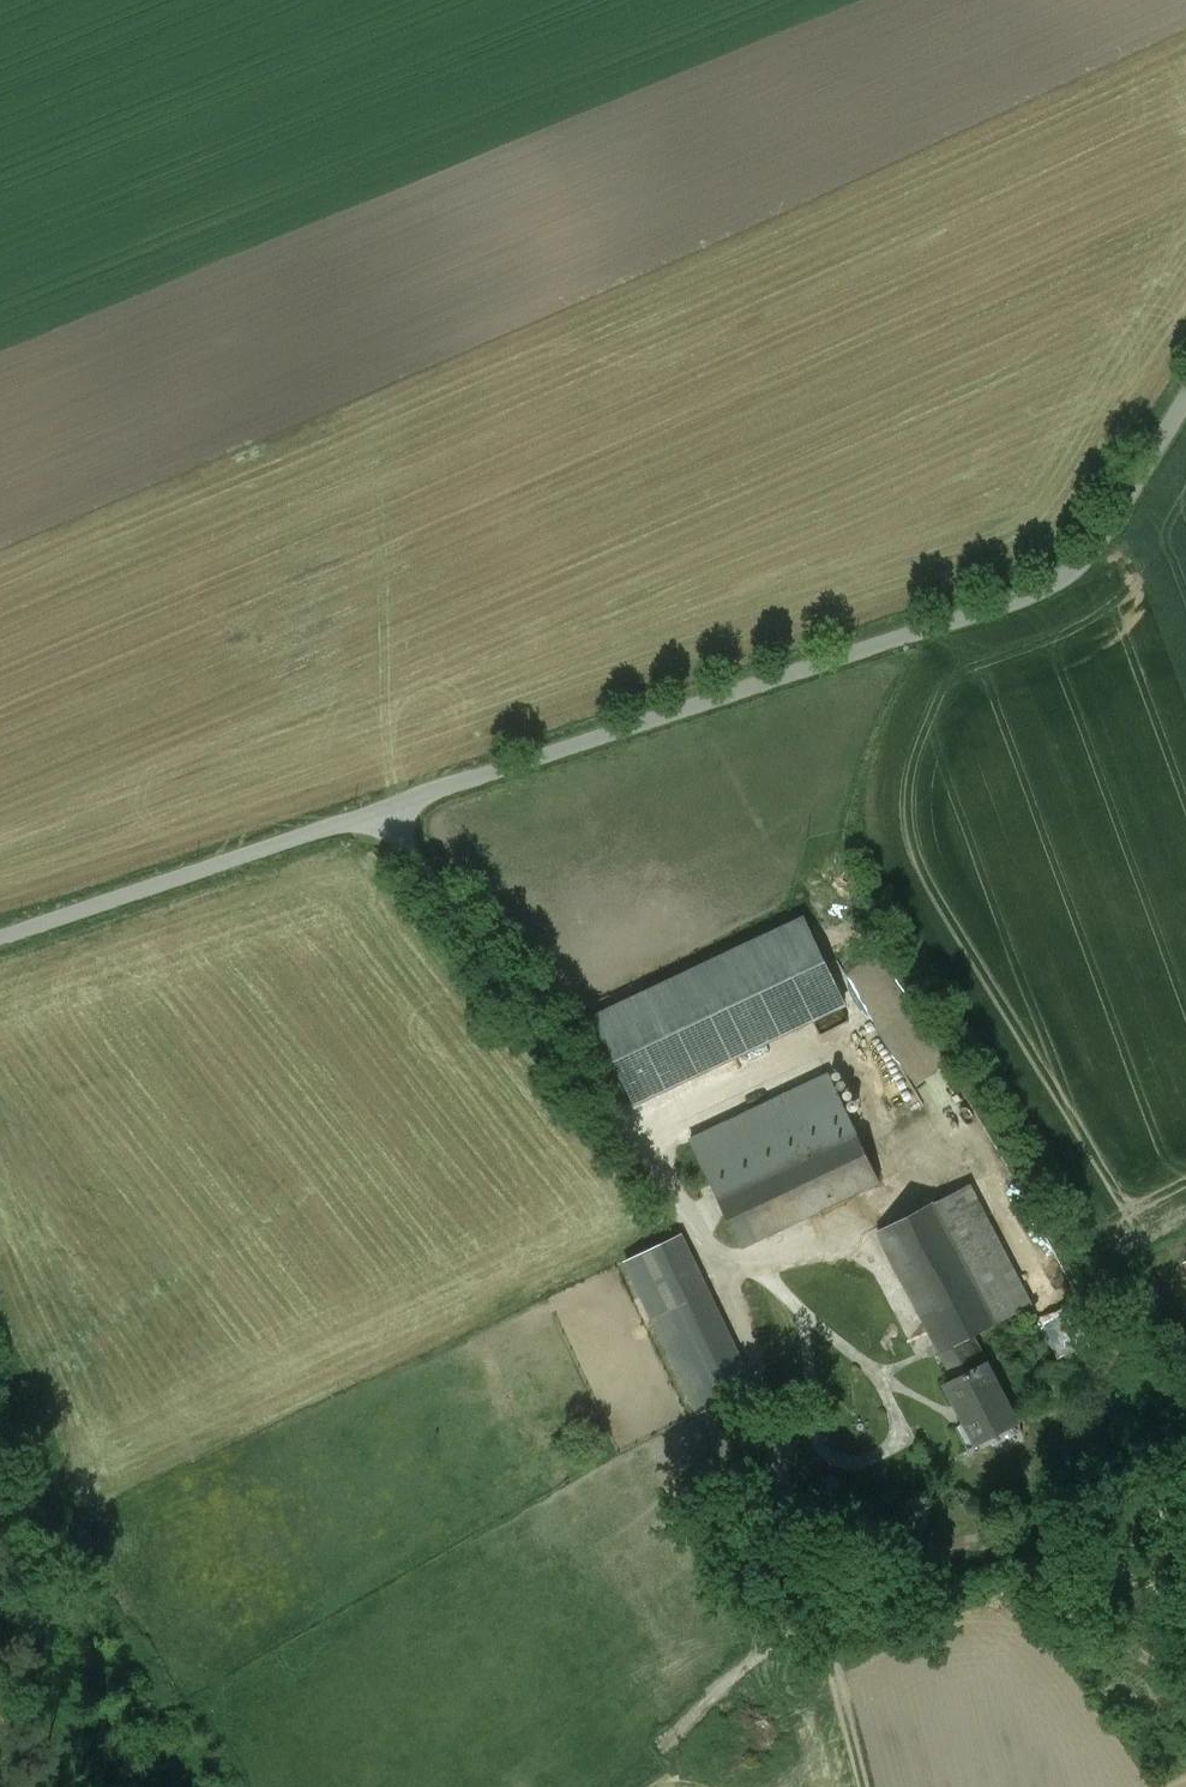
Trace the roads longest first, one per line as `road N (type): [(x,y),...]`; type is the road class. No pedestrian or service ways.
road 1 (unclassified): [(1185,399),(1089,554),(1024,594),(0,937)]

